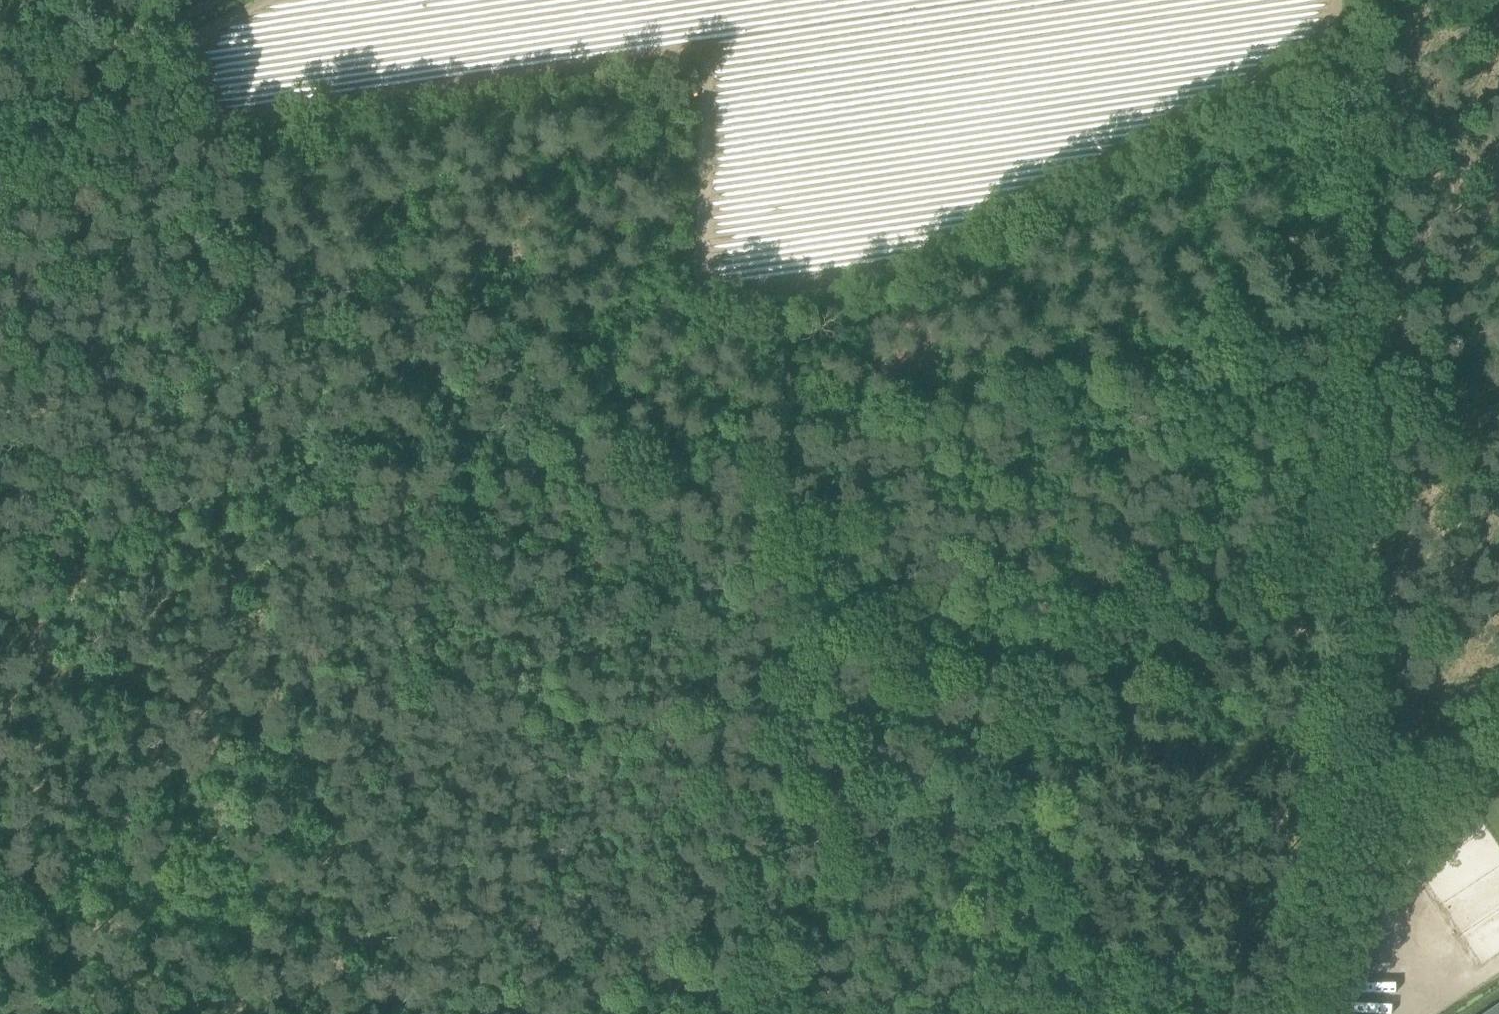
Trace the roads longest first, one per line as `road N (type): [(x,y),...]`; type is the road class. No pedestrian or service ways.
road 1 (track): [(1363,0),(1350,85),(1353,438),(1338,877),(1324,1013)]
road 2 (track): [(0,106),(208,0)]

